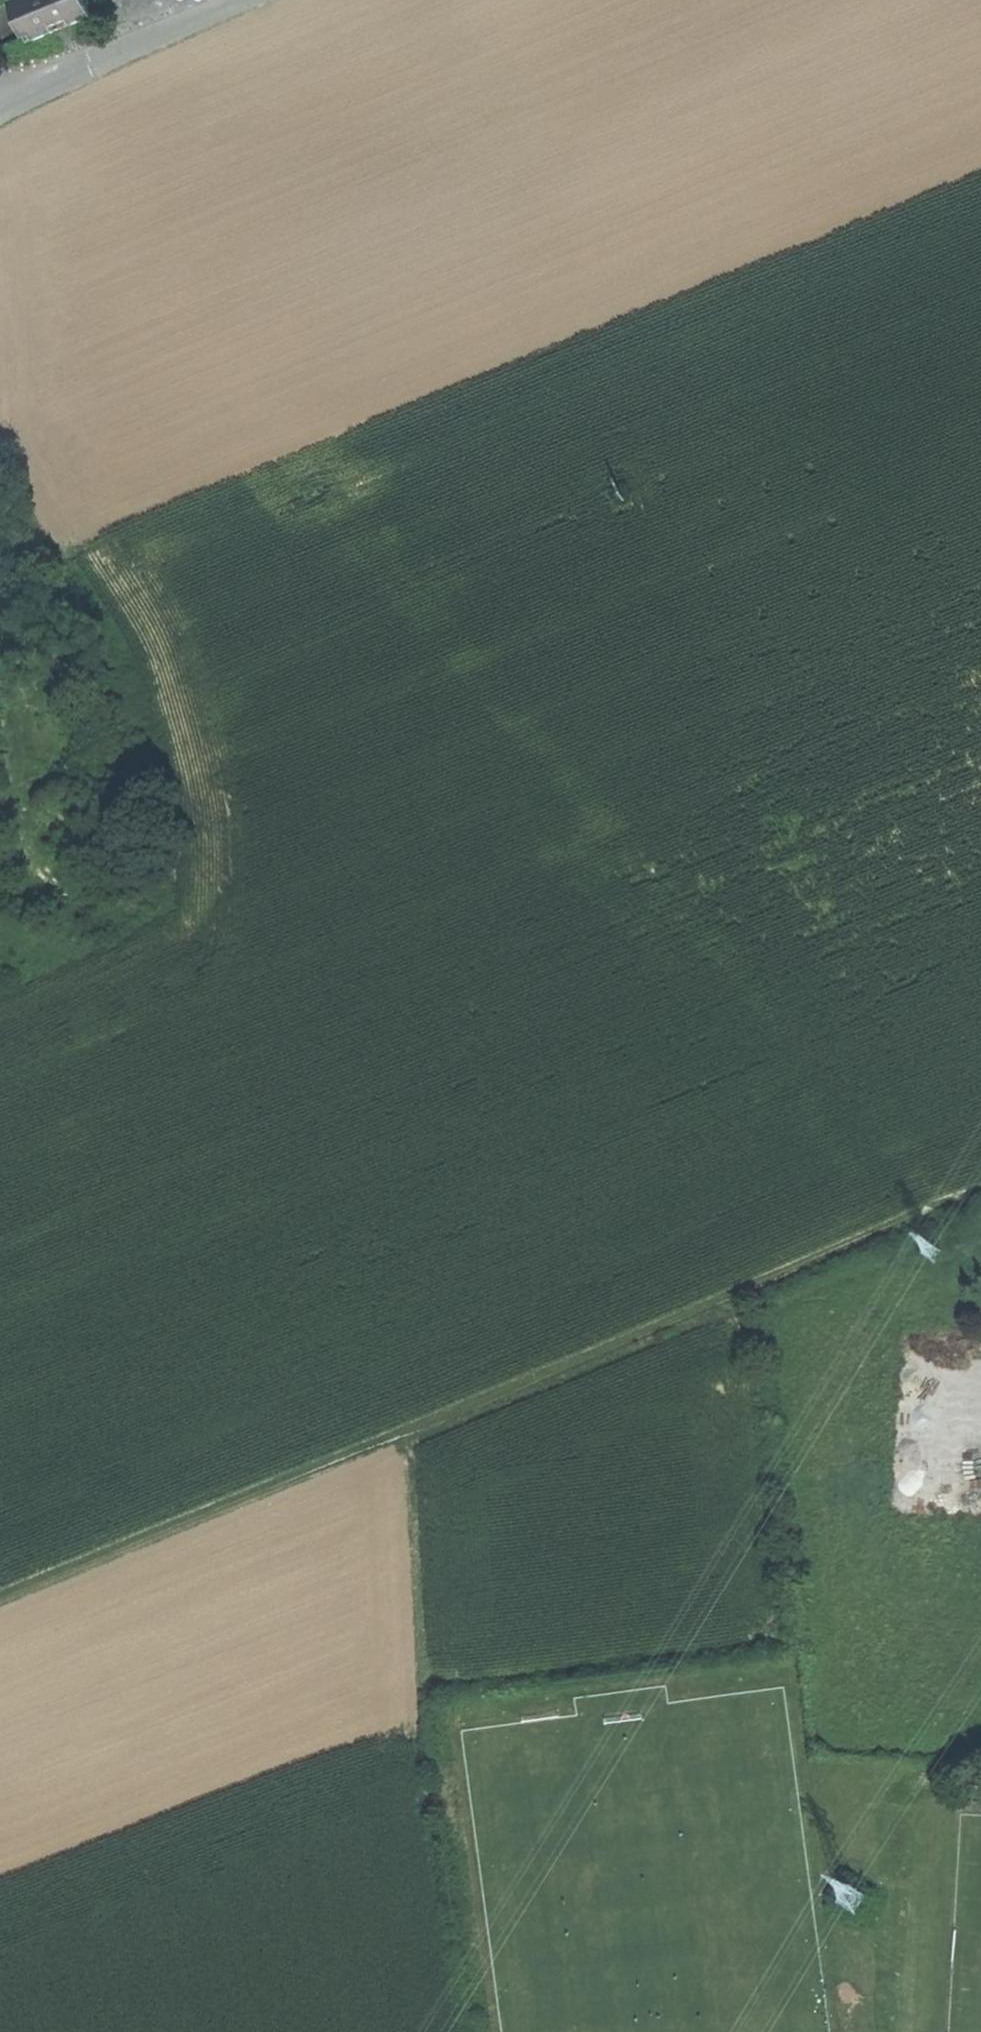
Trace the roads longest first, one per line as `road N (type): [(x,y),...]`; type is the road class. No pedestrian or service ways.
road 1 (track): [(0,1609),(957,1214)]
road 2 (track): [(0,980),(155,913),(164,896),(142,635),(0,462)]
road 3 (residential): [(0,109),(242,0)]

